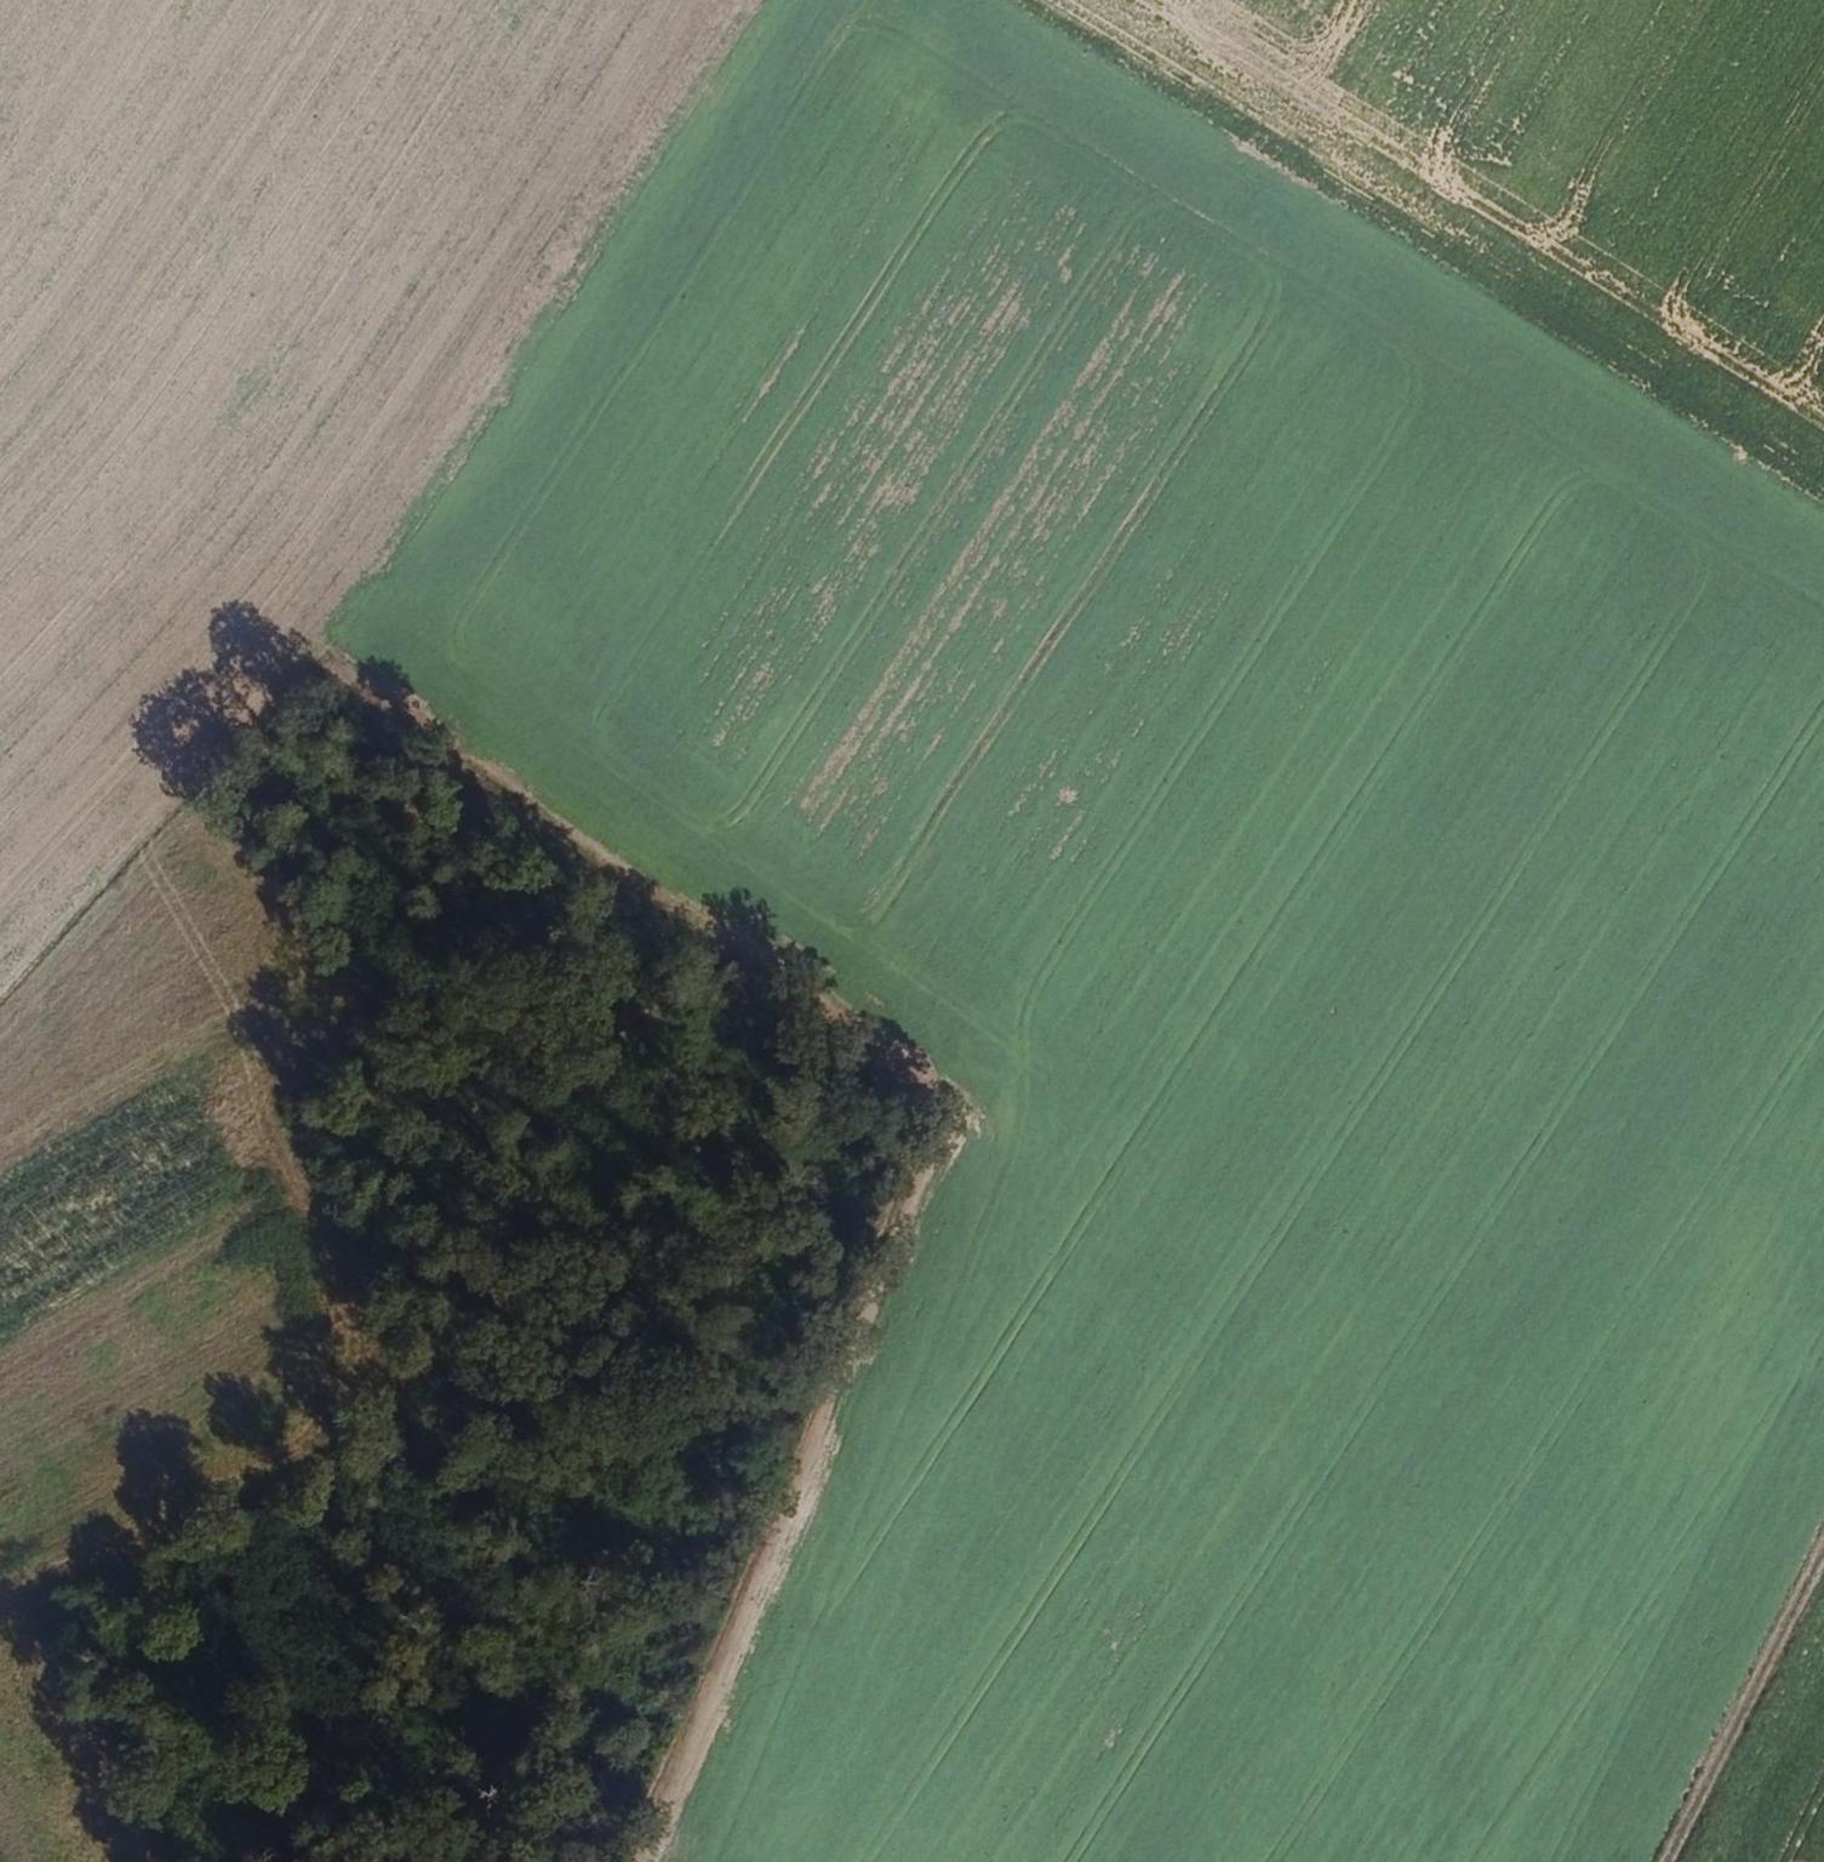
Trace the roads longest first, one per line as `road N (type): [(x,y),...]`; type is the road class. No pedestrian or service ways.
road 1 (track): [(1823,1607),(1693,1861)]

